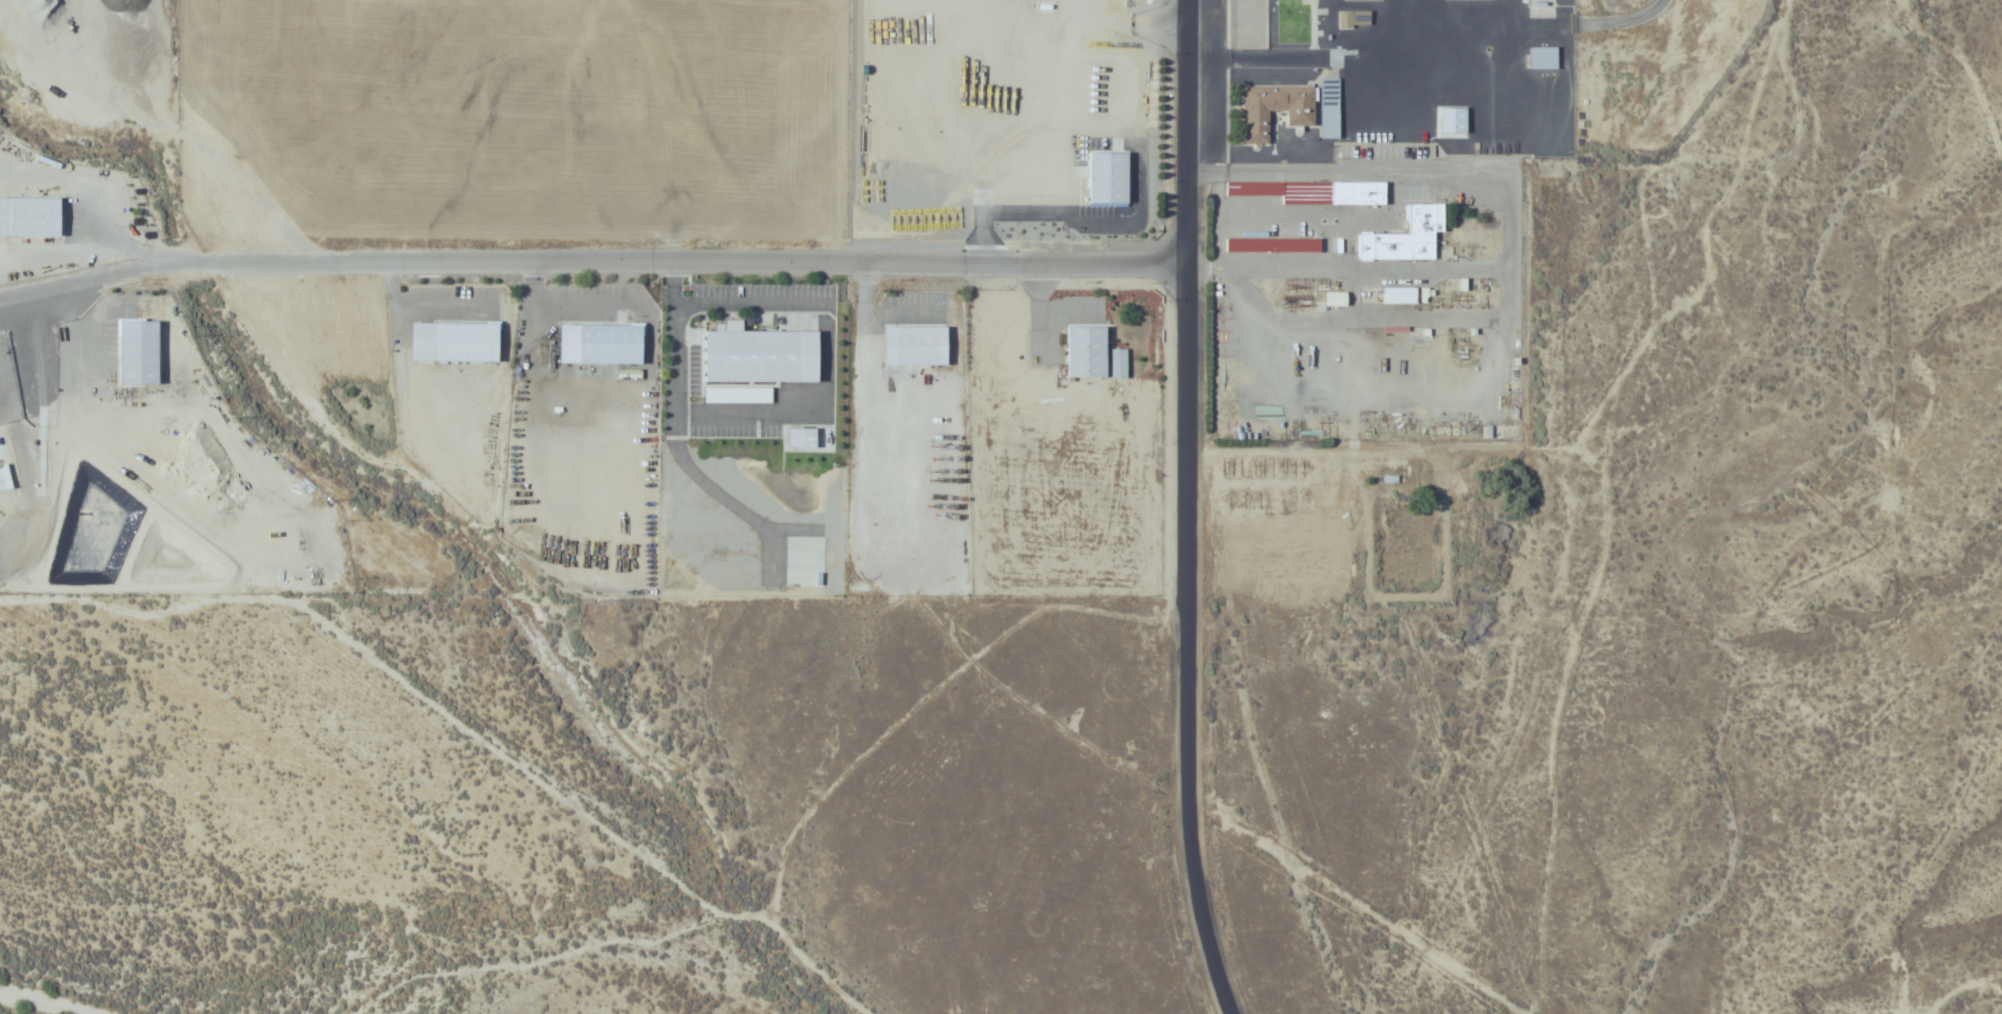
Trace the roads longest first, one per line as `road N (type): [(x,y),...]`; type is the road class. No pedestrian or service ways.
road 1 (residential): [(0,303),(145,269),(1189,268)]
road 2 (residential): [(1242,1013),(1192,793),(1187,0)]
road 3 (residential): [(1188,67),(1552,70),(1572,0)]

